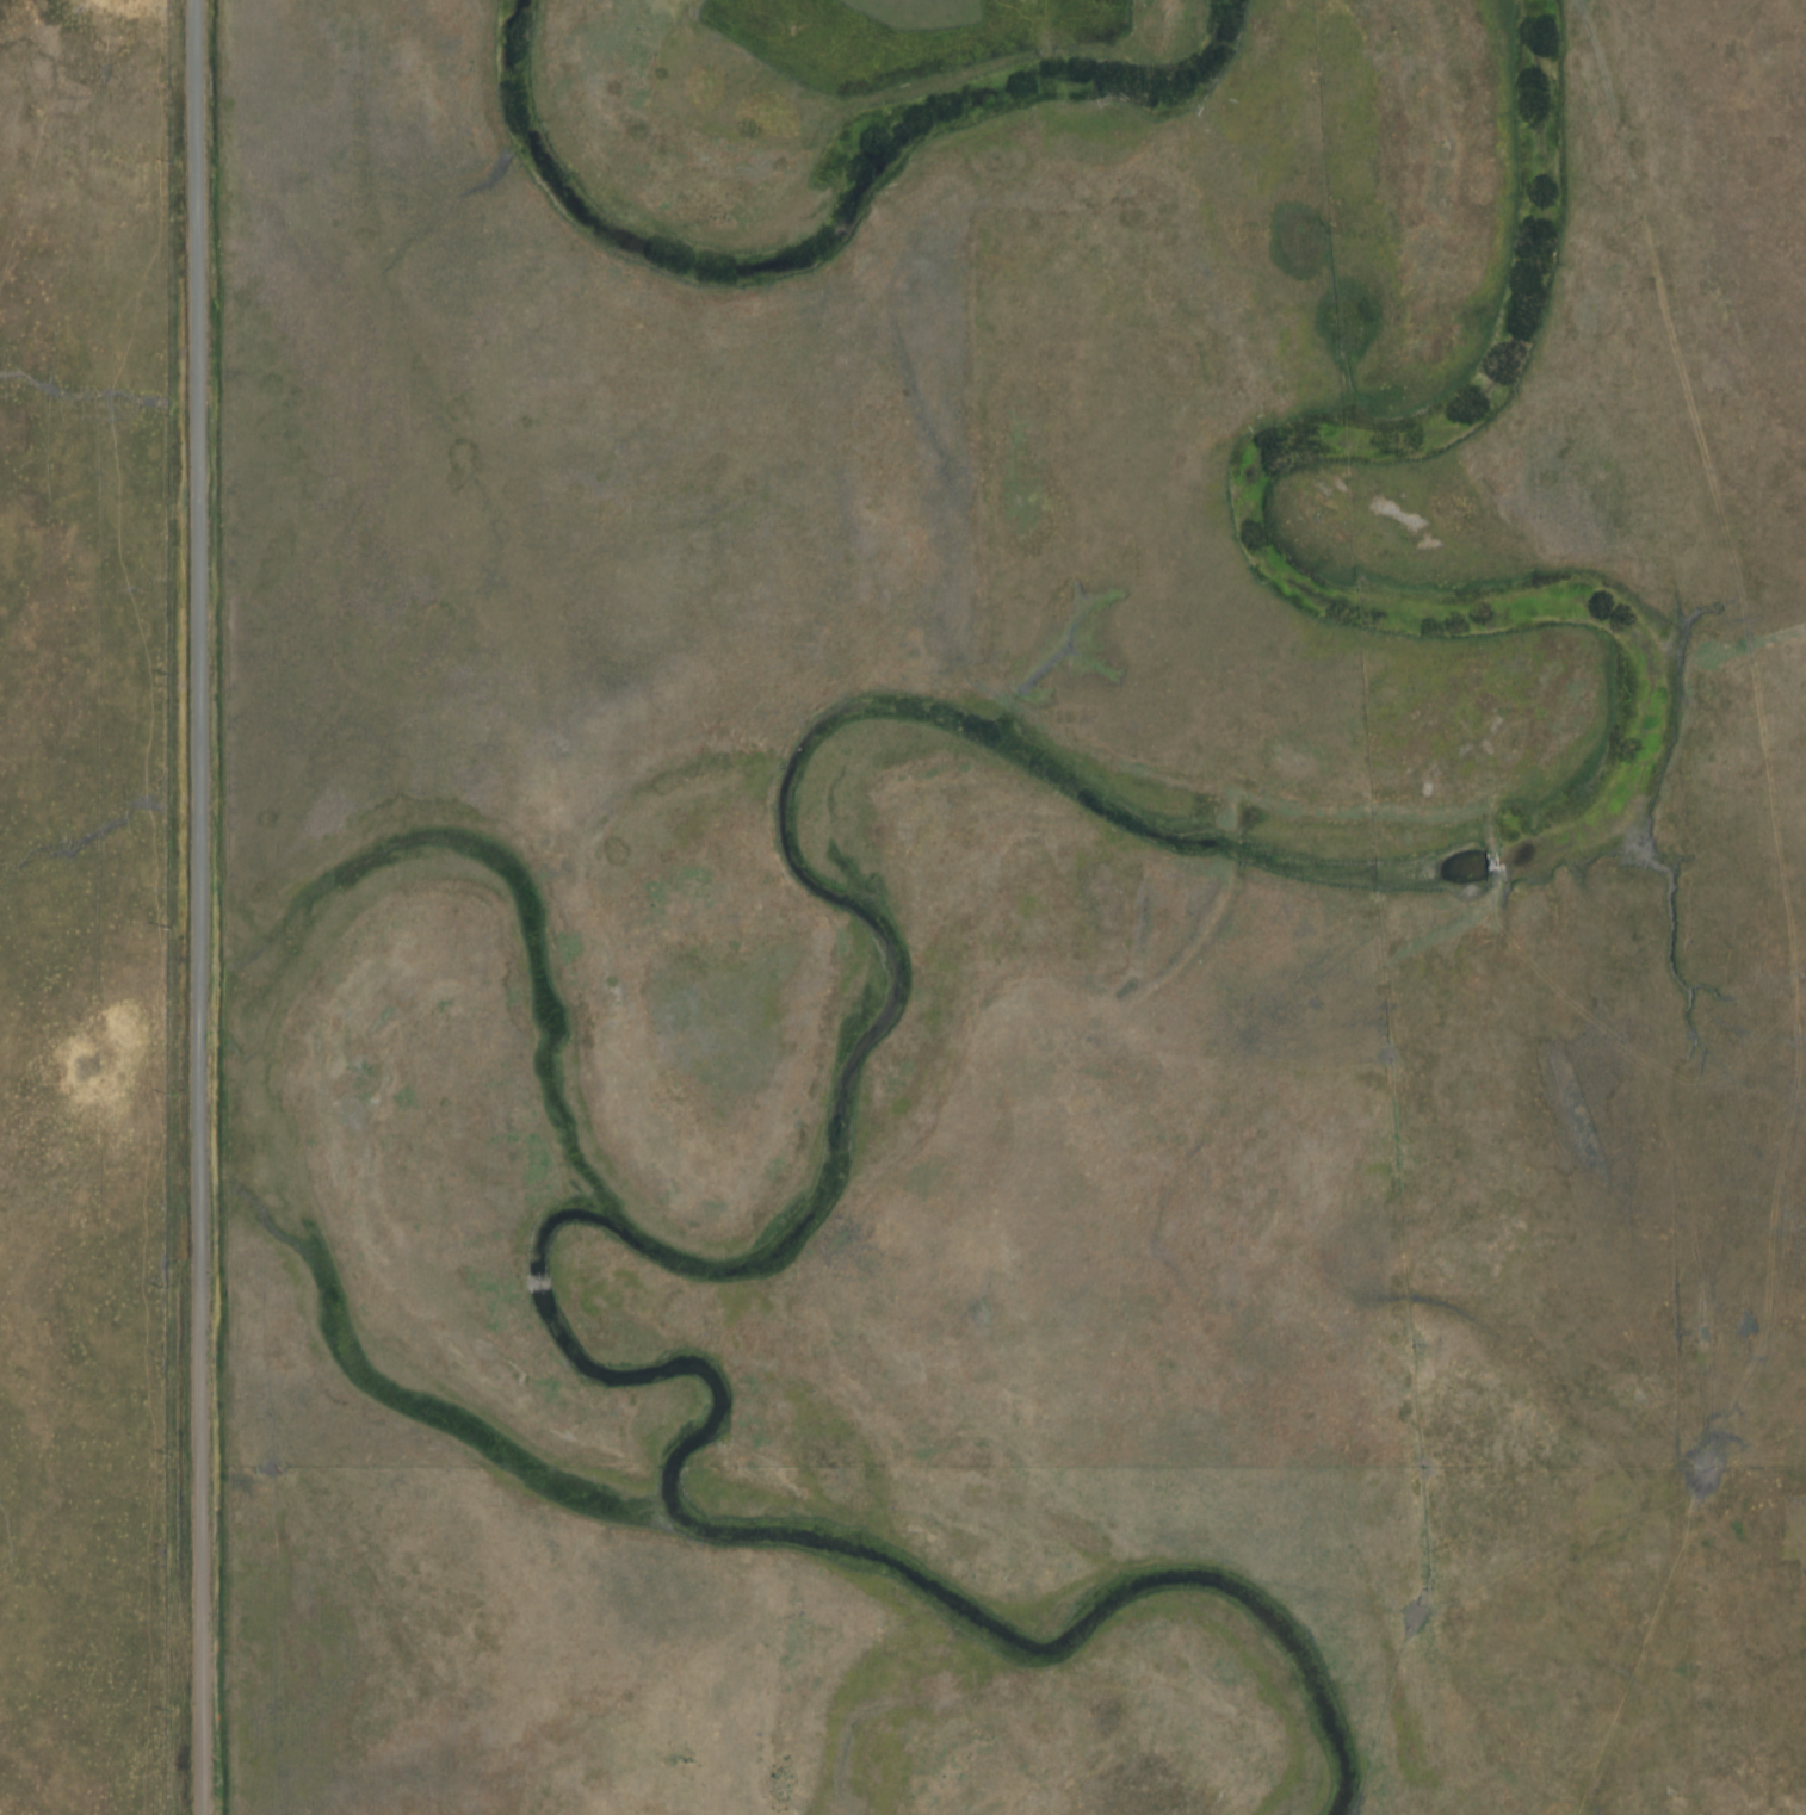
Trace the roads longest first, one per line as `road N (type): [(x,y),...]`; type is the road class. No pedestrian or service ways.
road 1 (residential): [(211,1814),(203,0)]
road 2 (track): [(1587,0),(1732,522),(1750,644),(1805,628)]
road 3 (track): [(1750,644),(1805,1002)]
road 4 (track): [(1805,1229),(1781,1352),(1705,1466)]

